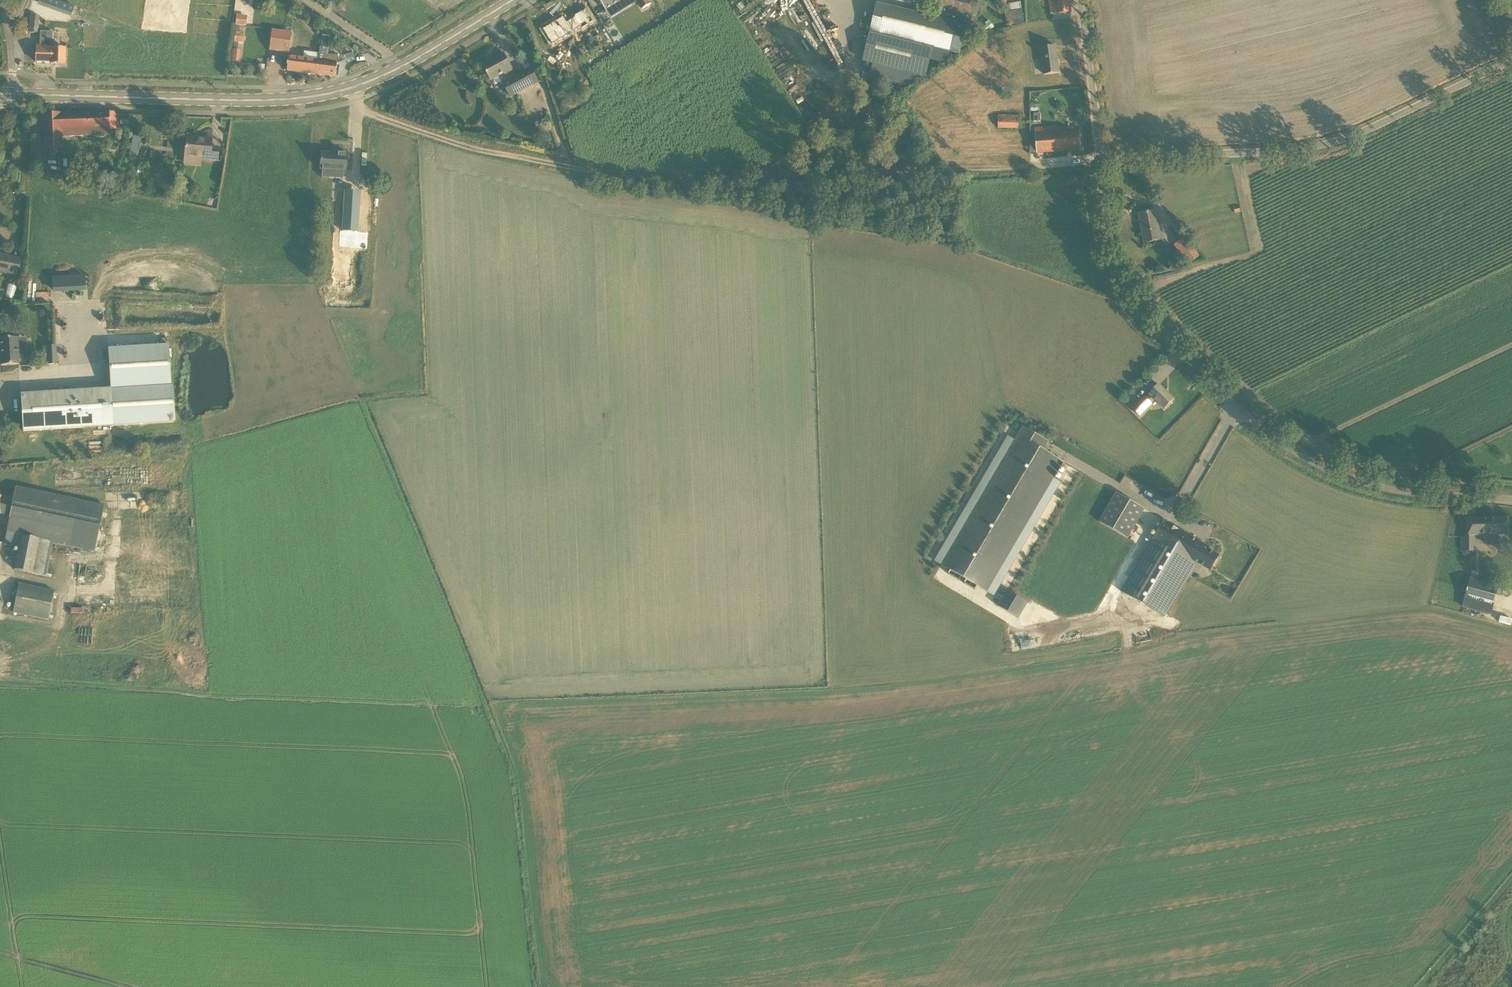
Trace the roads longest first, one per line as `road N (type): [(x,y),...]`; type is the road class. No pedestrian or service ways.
road 1 (track): [(350,88),(366,115),(604,173),(1025,168)]
road 2 (unclassified): [(1511,502),(1363,485),(1281,446),(1133,302),(1113,272),(1101,158)]
road 3 (secondary): [(6,94),(317,96),(402,66),(511,0)]
road 4 (unclassified): [(1101,158),(1302,150),(1362,132),(1511,60)]
road 5 (unclassified): [(1101,158),(1081,0)]

